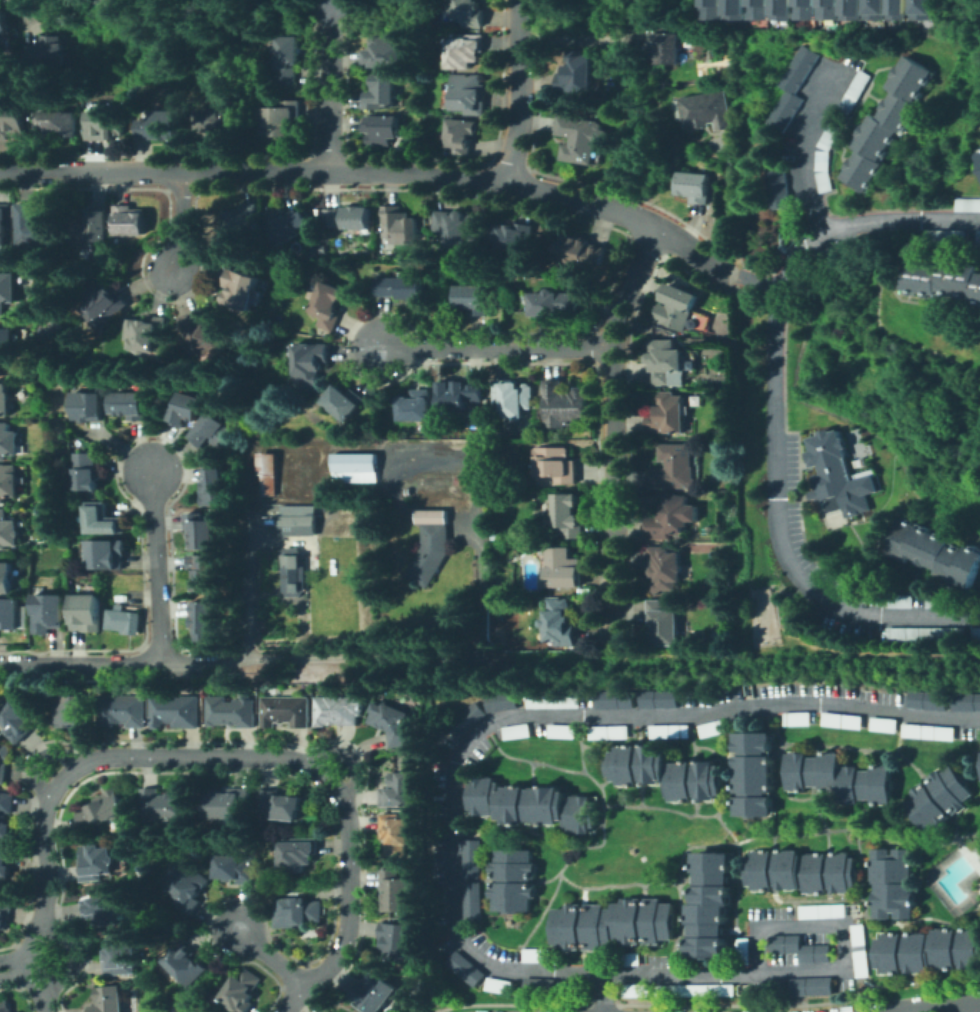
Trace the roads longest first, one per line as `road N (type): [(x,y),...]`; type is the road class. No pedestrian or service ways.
road 1 (residential): [(50,1011),(33,961),(50,891),(49,803),(66,779),(119,757),(302,762),(341,796),(351,824),(351,930),(342,954),(288,1011)]
road 2 (residential): [(0,173),(452,176),(628,216),(729,273)]
road 3 (residential): [(657,230),(618,317),(614,349),(617,618)]
road 4 (track): [(979,658),(643,654)]
road 5 (residential): [(234,663),(0,665)]
road 6 (residential): [(614,349),(385,351)]
road 7 (residential): [(166,663),(152,472)]
road 8 (residential): [(522,0),(522,112),(506,185)]
road 9 (residential): [(409,663),(234,663)]
road 10 (residential): [(333,173),(329,0)]

